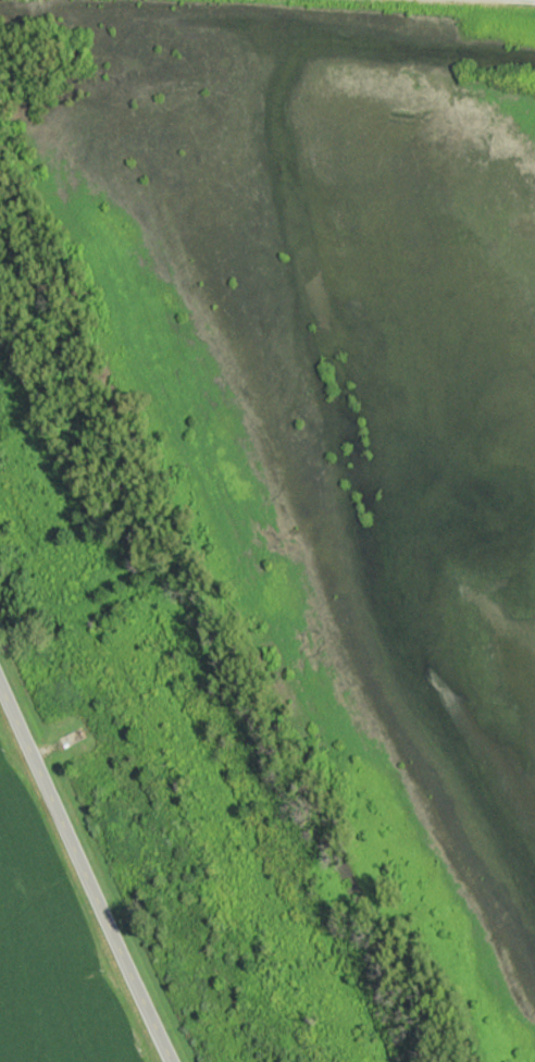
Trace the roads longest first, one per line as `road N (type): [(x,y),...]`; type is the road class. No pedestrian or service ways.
road 1 (secondary): [(172,1061),(0,676)]

